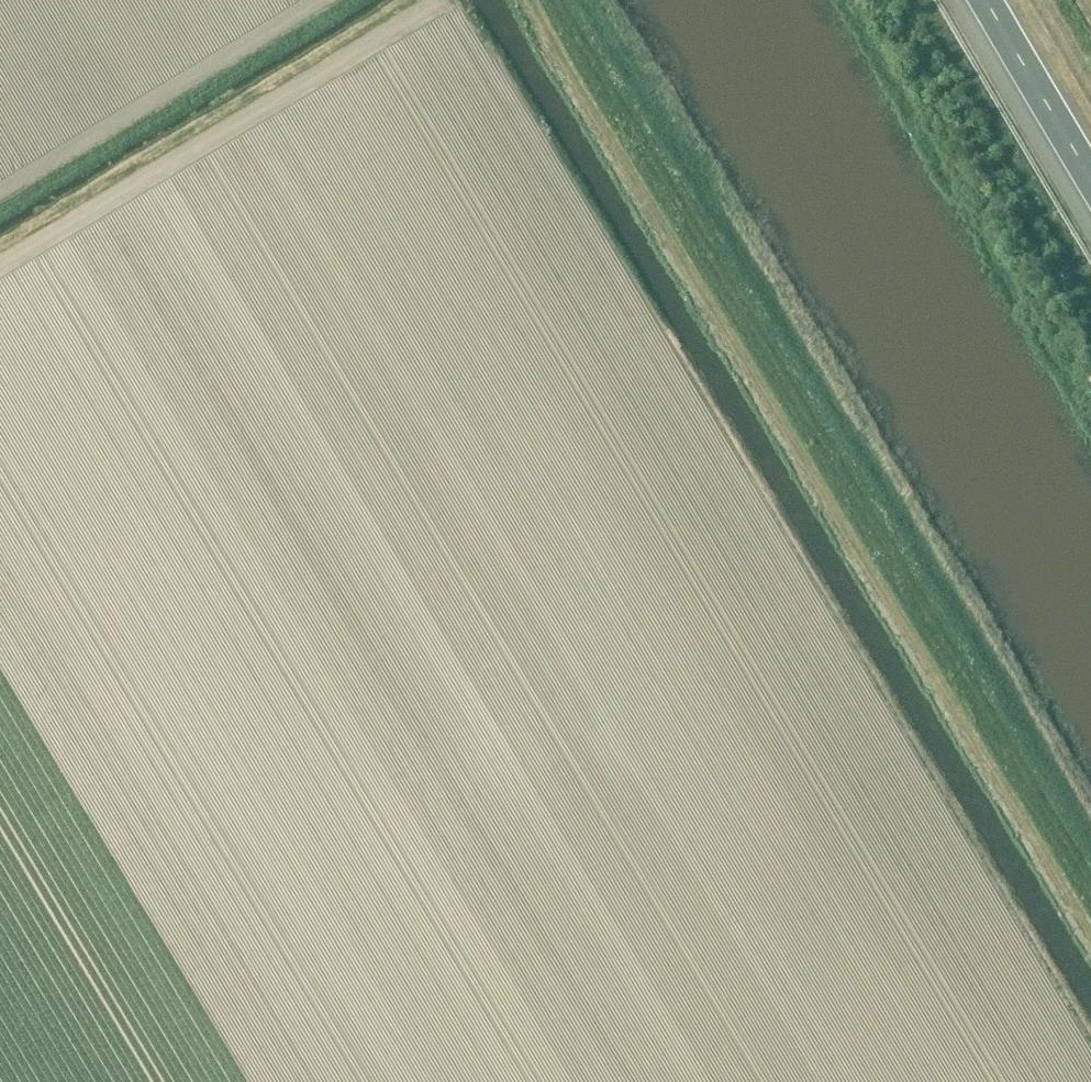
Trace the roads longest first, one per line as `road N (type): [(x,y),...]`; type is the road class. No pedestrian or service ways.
road 1 (motorway): [(986,0),(1090,179)]

